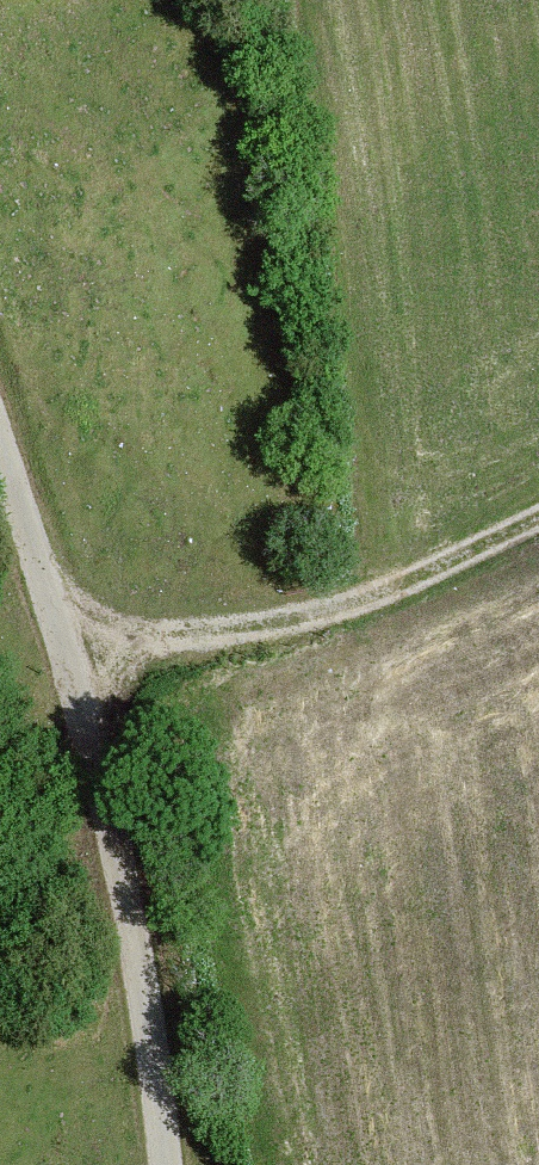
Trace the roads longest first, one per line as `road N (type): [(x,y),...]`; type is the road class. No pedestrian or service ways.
road 1 (track): [(59,617),(137,911),(165,1164)]
road 2 (track): [(538,516),(402,579),(277,615),(125,625),(59,617)]
road 3 (track): [(59,617),(0,436)]

